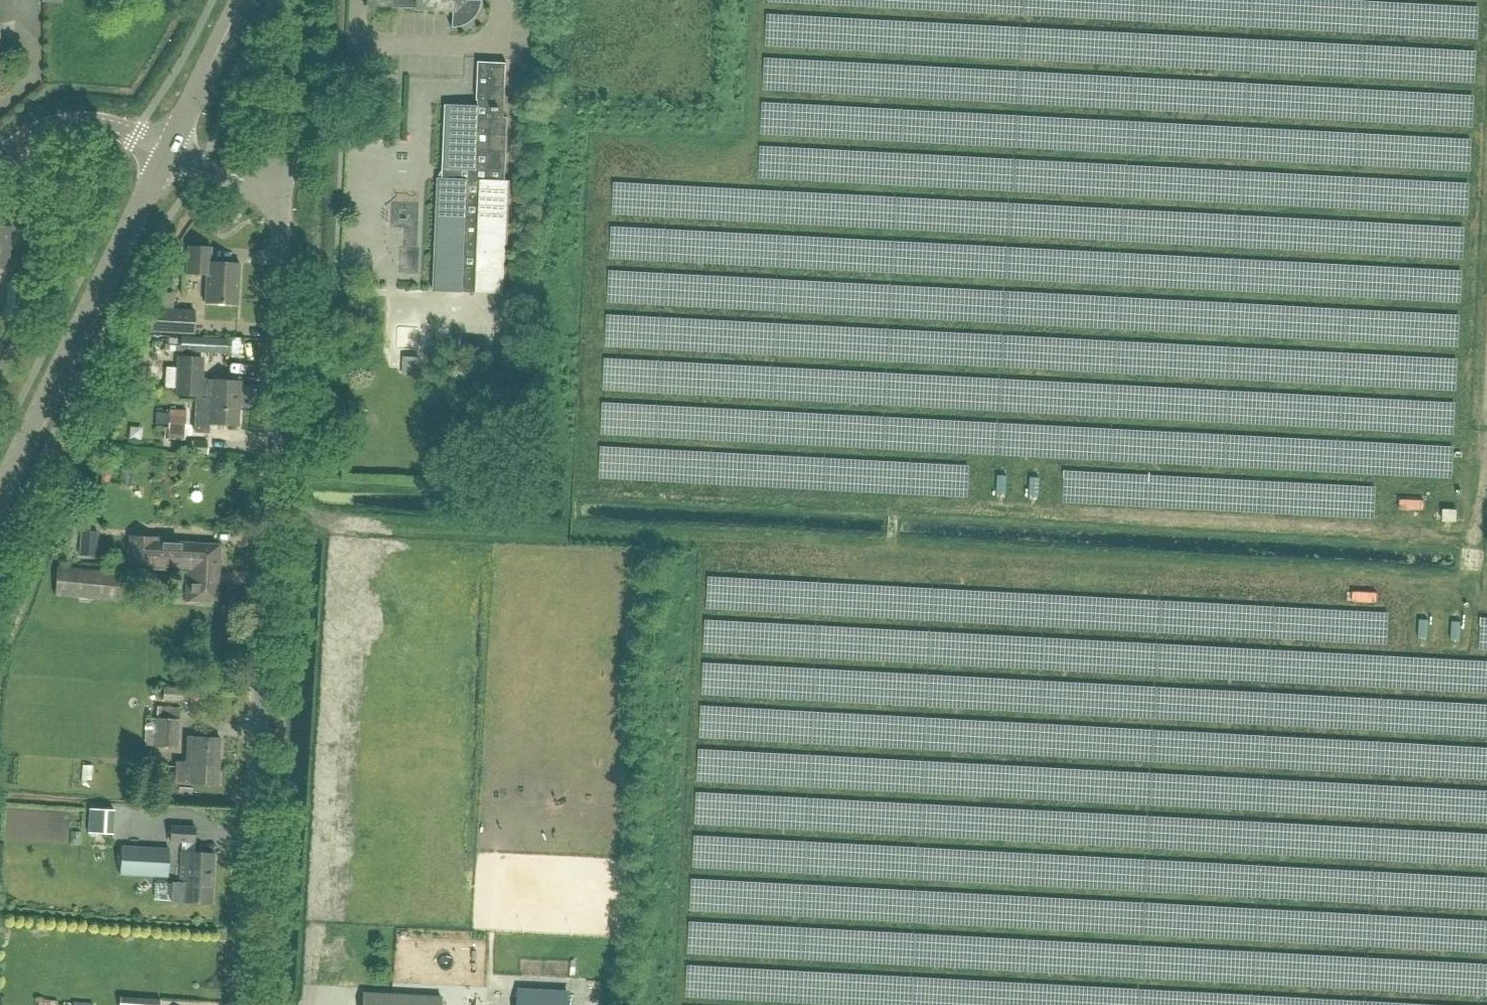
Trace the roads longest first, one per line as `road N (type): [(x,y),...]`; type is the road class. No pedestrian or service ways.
road 1 (unclassified): [(245,1004),(283,205)]
road 2 (tertiary): [(0,494),(167,150)]
road 3 (unclassified): [(167,150),(112,125),(69,122),(0,156)]
road 4 (tertiary): [(167,150),(242,0)]
road 5 (unclassified): [(283,205),(167,150)]

